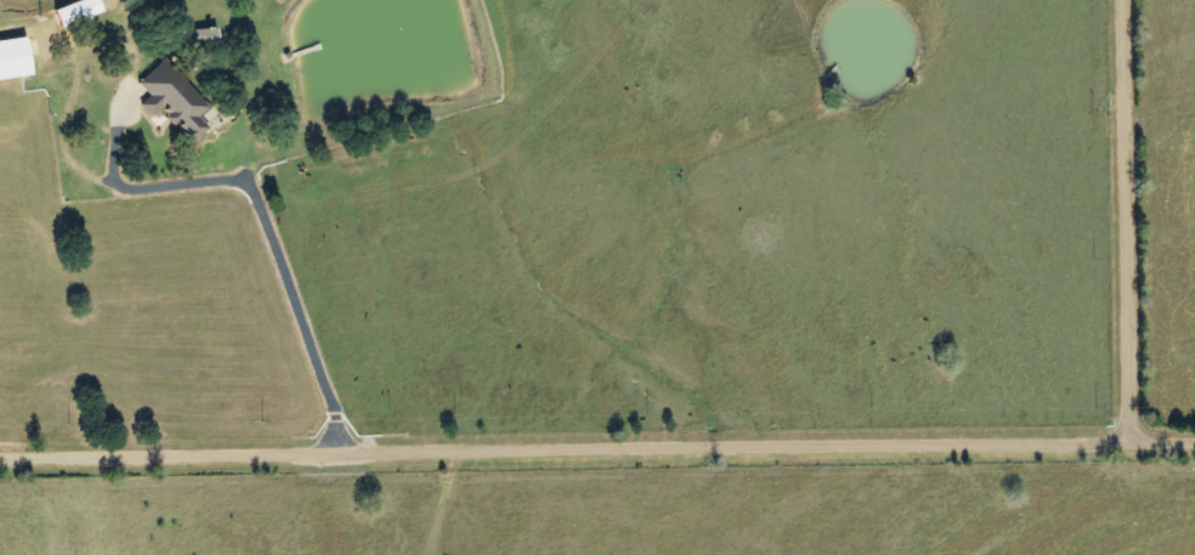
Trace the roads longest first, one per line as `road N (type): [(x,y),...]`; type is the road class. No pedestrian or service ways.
road 1 (residential): [(1194,438),(0,457)]
road 2 (residential): [(358,451),(323,177),(344,100),(343,0)]
road 3 (residential): [(1110,438),(1127,279),(1126,0)]

